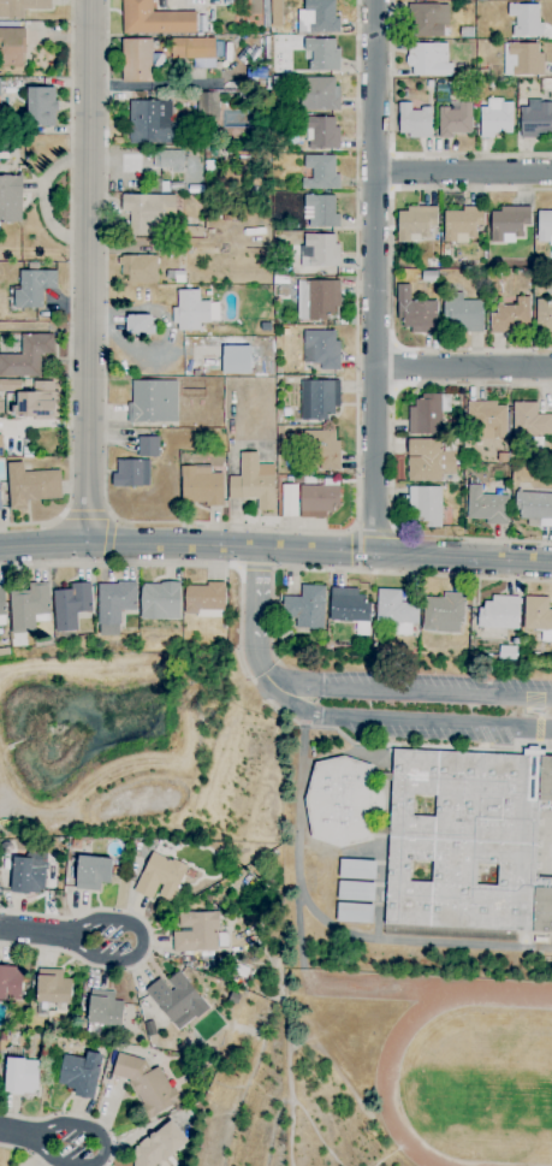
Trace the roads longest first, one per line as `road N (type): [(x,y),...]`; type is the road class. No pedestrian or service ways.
road 1 (residential): [(376,0),(374,554)]
road 2 (tertiary): [(551,563),(89,538),(0,544)]
road 3 (residential): [(93,0),(89,538)]
road 4 (residential): [(287,689),(319,717),(551,729)]
road 5 (residential): [(551,703),(287,689)]
road 6 (residential): [(60,930),(105,960),(129,960),(140,951),(133,924),(120,918),(60,930)]
road 7 (residential): [(35,1136),(52,1160),(69,1165),(90,1165),(102,1146),(99,1131),(84,1124),(59,1121),(35,1136)]
road 8 (residential): [(551,368),(376,368)]
road 9 (residential): [(551,169),(378,171)]
road 10 (residential): [(259,550),(253,652),(265,676),(287,689)]

